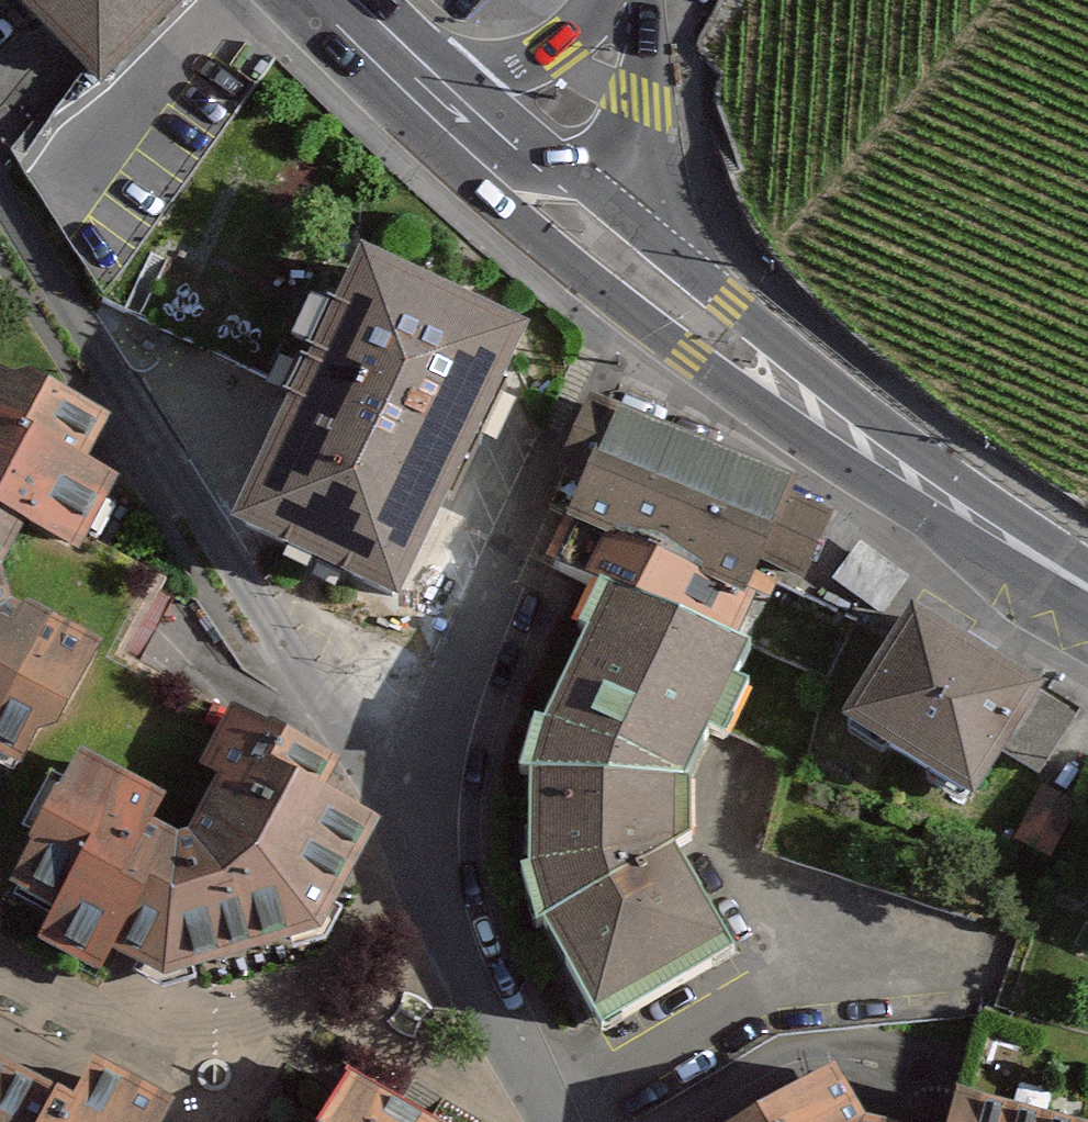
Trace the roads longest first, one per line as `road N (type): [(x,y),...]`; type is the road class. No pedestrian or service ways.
road 1 (residential): [(0,195),(405,816),(441,928),(564,1121)]
road 2 (primary): [(543,192),(710,328),(1087,595)]
road 3 (primary): [(339,0),(543,192)]
road 4 (tertiary): [(543,192),(603,83),(629,0)]

